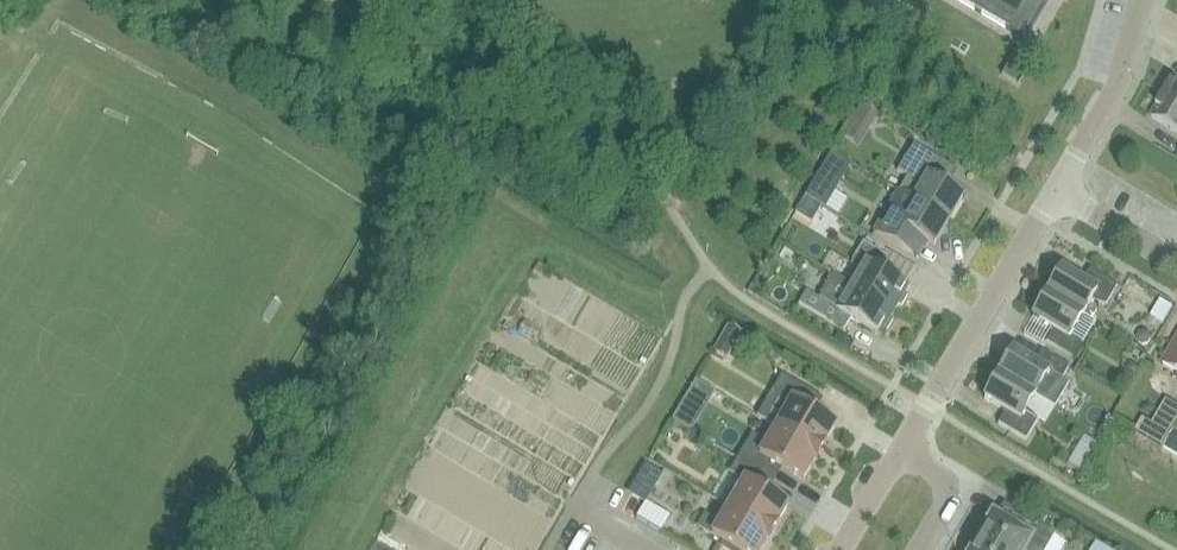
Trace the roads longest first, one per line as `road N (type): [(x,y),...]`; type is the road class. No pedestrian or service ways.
road 1 (residential): [(899,452),(1055,192)]
road 2 (residential): [(1055,192),(1114,91),(1142,0)]
road 3 (residential): [(1176,265),(1055,192)]
road 4 (residential): [(899,452),(943,480),(946,500),(917,549)]

